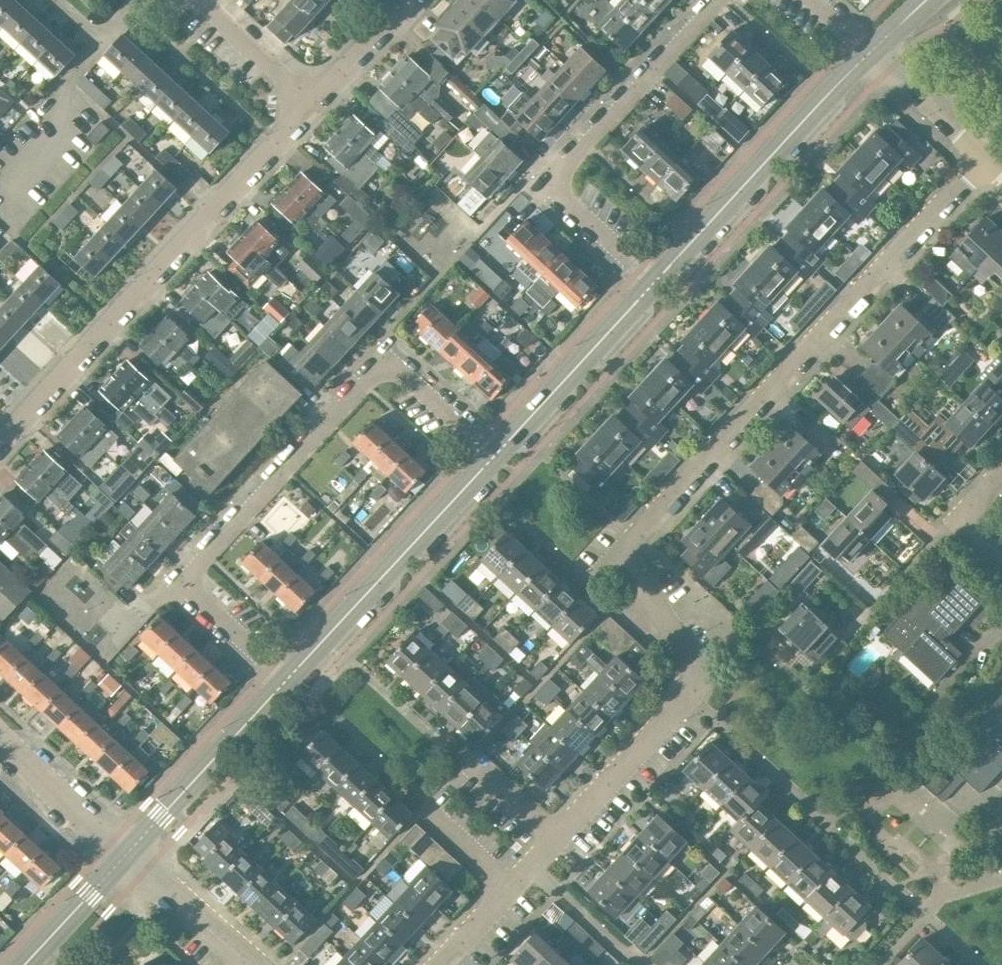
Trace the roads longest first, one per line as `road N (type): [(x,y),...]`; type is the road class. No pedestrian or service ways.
road 1 (residential): [(493,456),(397,368),(377,371),(231,529),(185,580),(286,681)]
road 2 (residential): [(616,558),(982,159)]
road 3 (residential): [(440,964),(688,692),(690,656),(616,558)]
road 4 (residential): [(0,436),(308,98)]
road 5 (residential): [(651,284),(549,184),(719,0)]
road 6 (secondary): [(651,284),(870,52)]
road 7 (secondary): [(286,681),(493,456)]
road 8 (secondary): [(124,855),(286,681)]
road 9 (secondary): [(493,456),(651,284)]
road 10 (residential): [(124,855),(0,737)]
road 11 (residential): [(245,964),(124,855)]
road 12 (residential): [(870,52),(982,159)]
road 13 (secondary): [(22,964),(124,855)]
road 14 (residential): [(308,98),(203,0)]
road 15 (residential): [(308,98),(401,0)]

